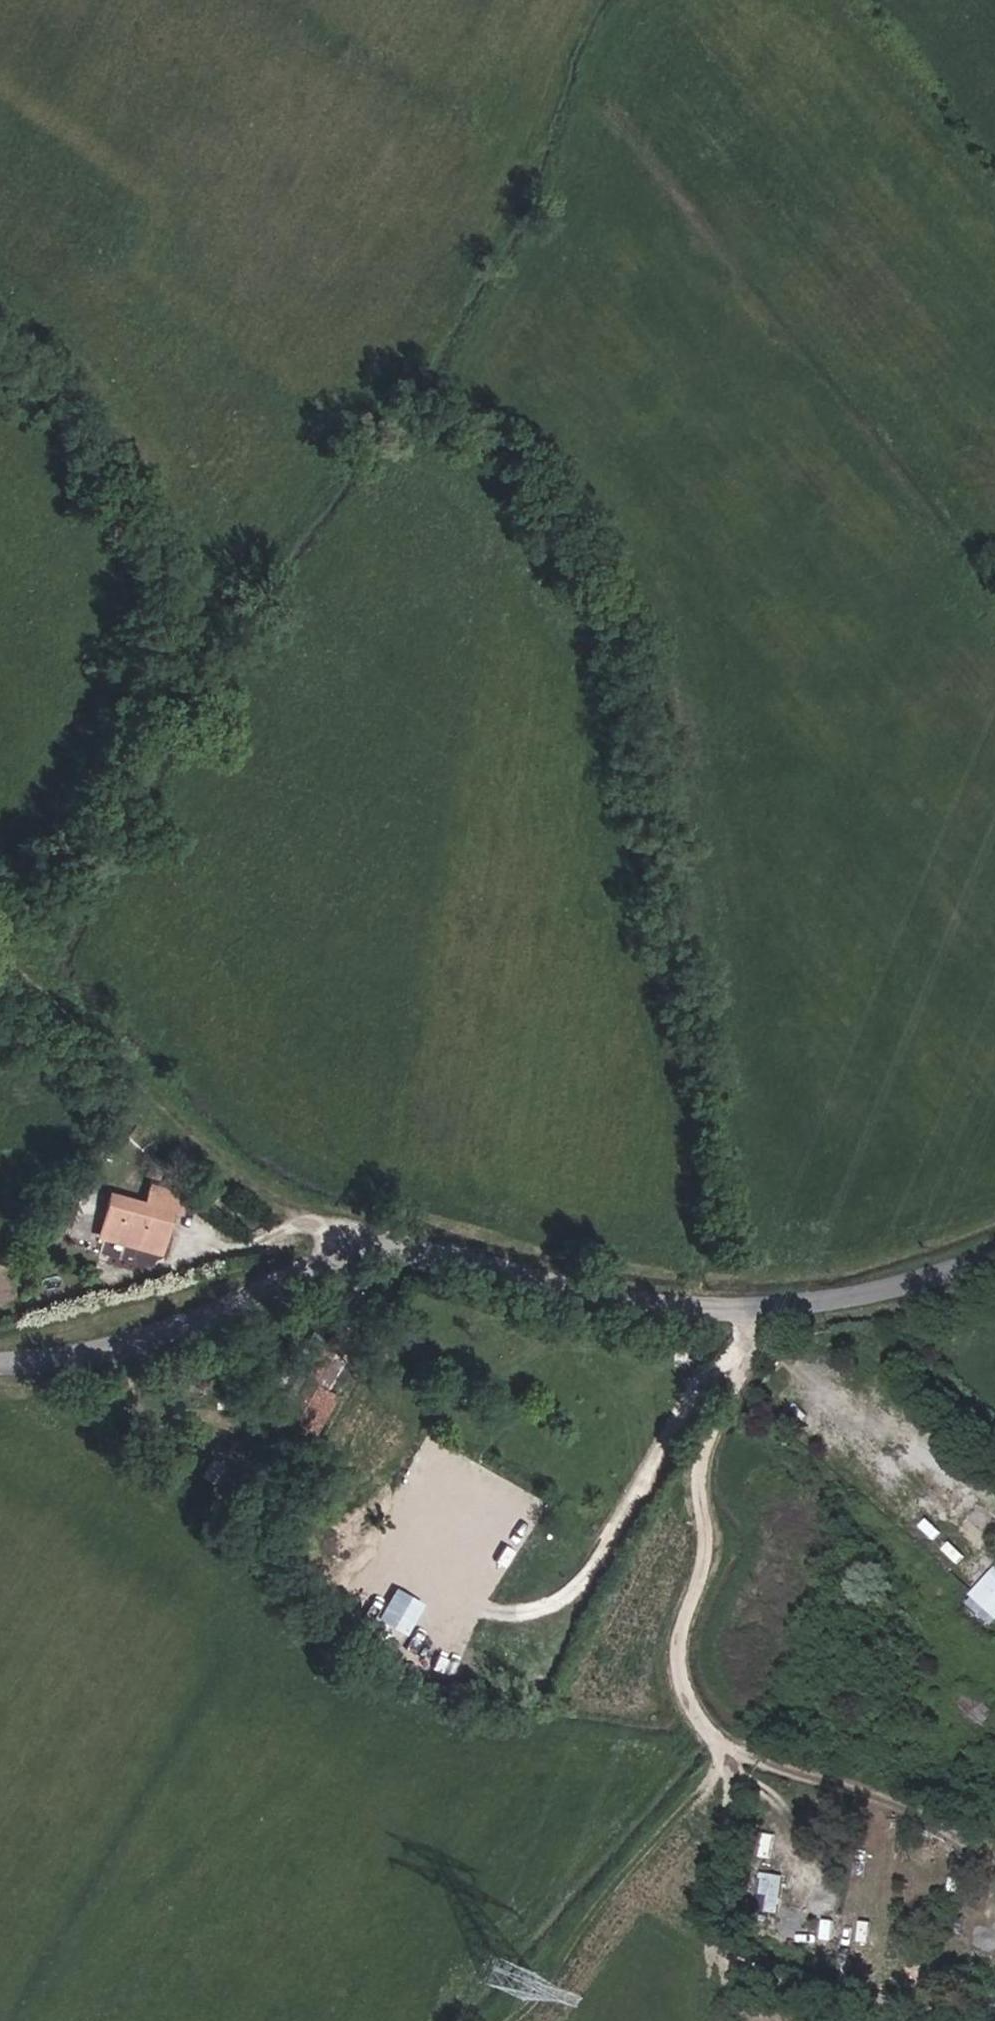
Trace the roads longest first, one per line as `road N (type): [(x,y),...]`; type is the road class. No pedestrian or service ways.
road 1 (tertiary): [(0,1361),(149,1343),(373,1242),(407,1240),(682,1306),(890,1284),(994,1256)]

